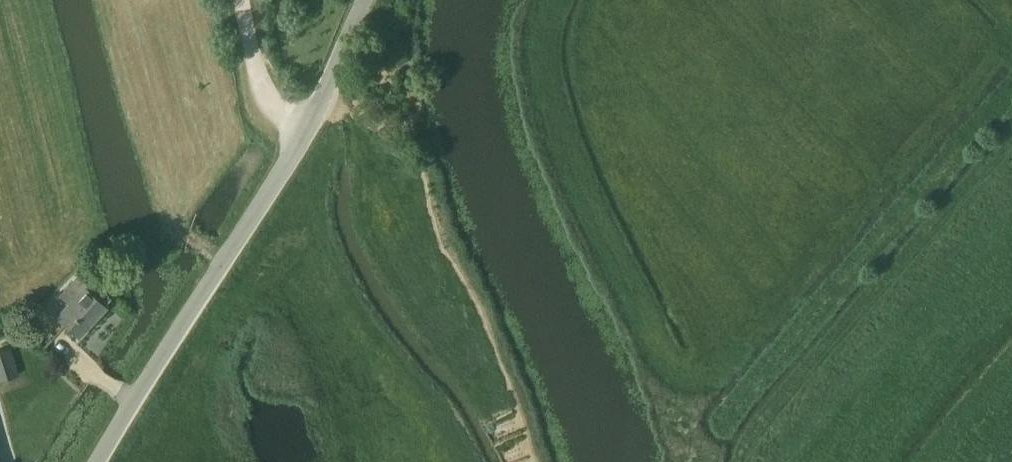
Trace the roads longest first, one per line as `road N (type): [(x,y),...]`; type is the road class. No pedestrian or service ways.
road 1 (unclassified): [(99,461),(322,103),(364,0)]
road 2 (track): [(748,461),(1011,146)]

